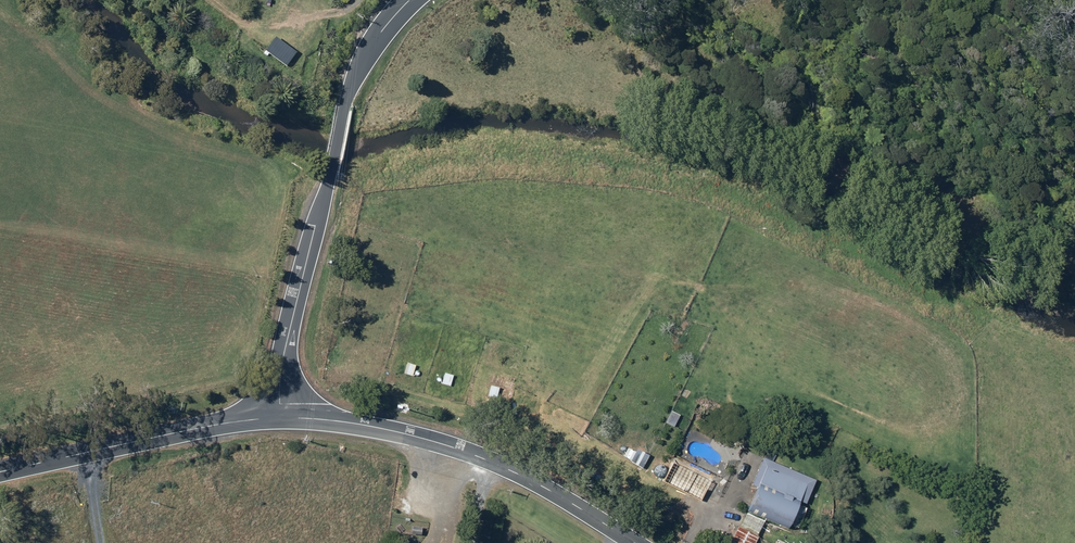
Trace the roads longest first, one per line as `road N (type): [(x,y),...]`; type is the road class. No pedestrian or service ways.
road 1 (secondary): [(279,418),(282,361),(343,105),(364,57),(411,0)]
road 2 (secondary): [(279,418),(350,423),(442,444),(497,464),(632,542)]
road 3 (secondary): [(279,418),(0,473)]

